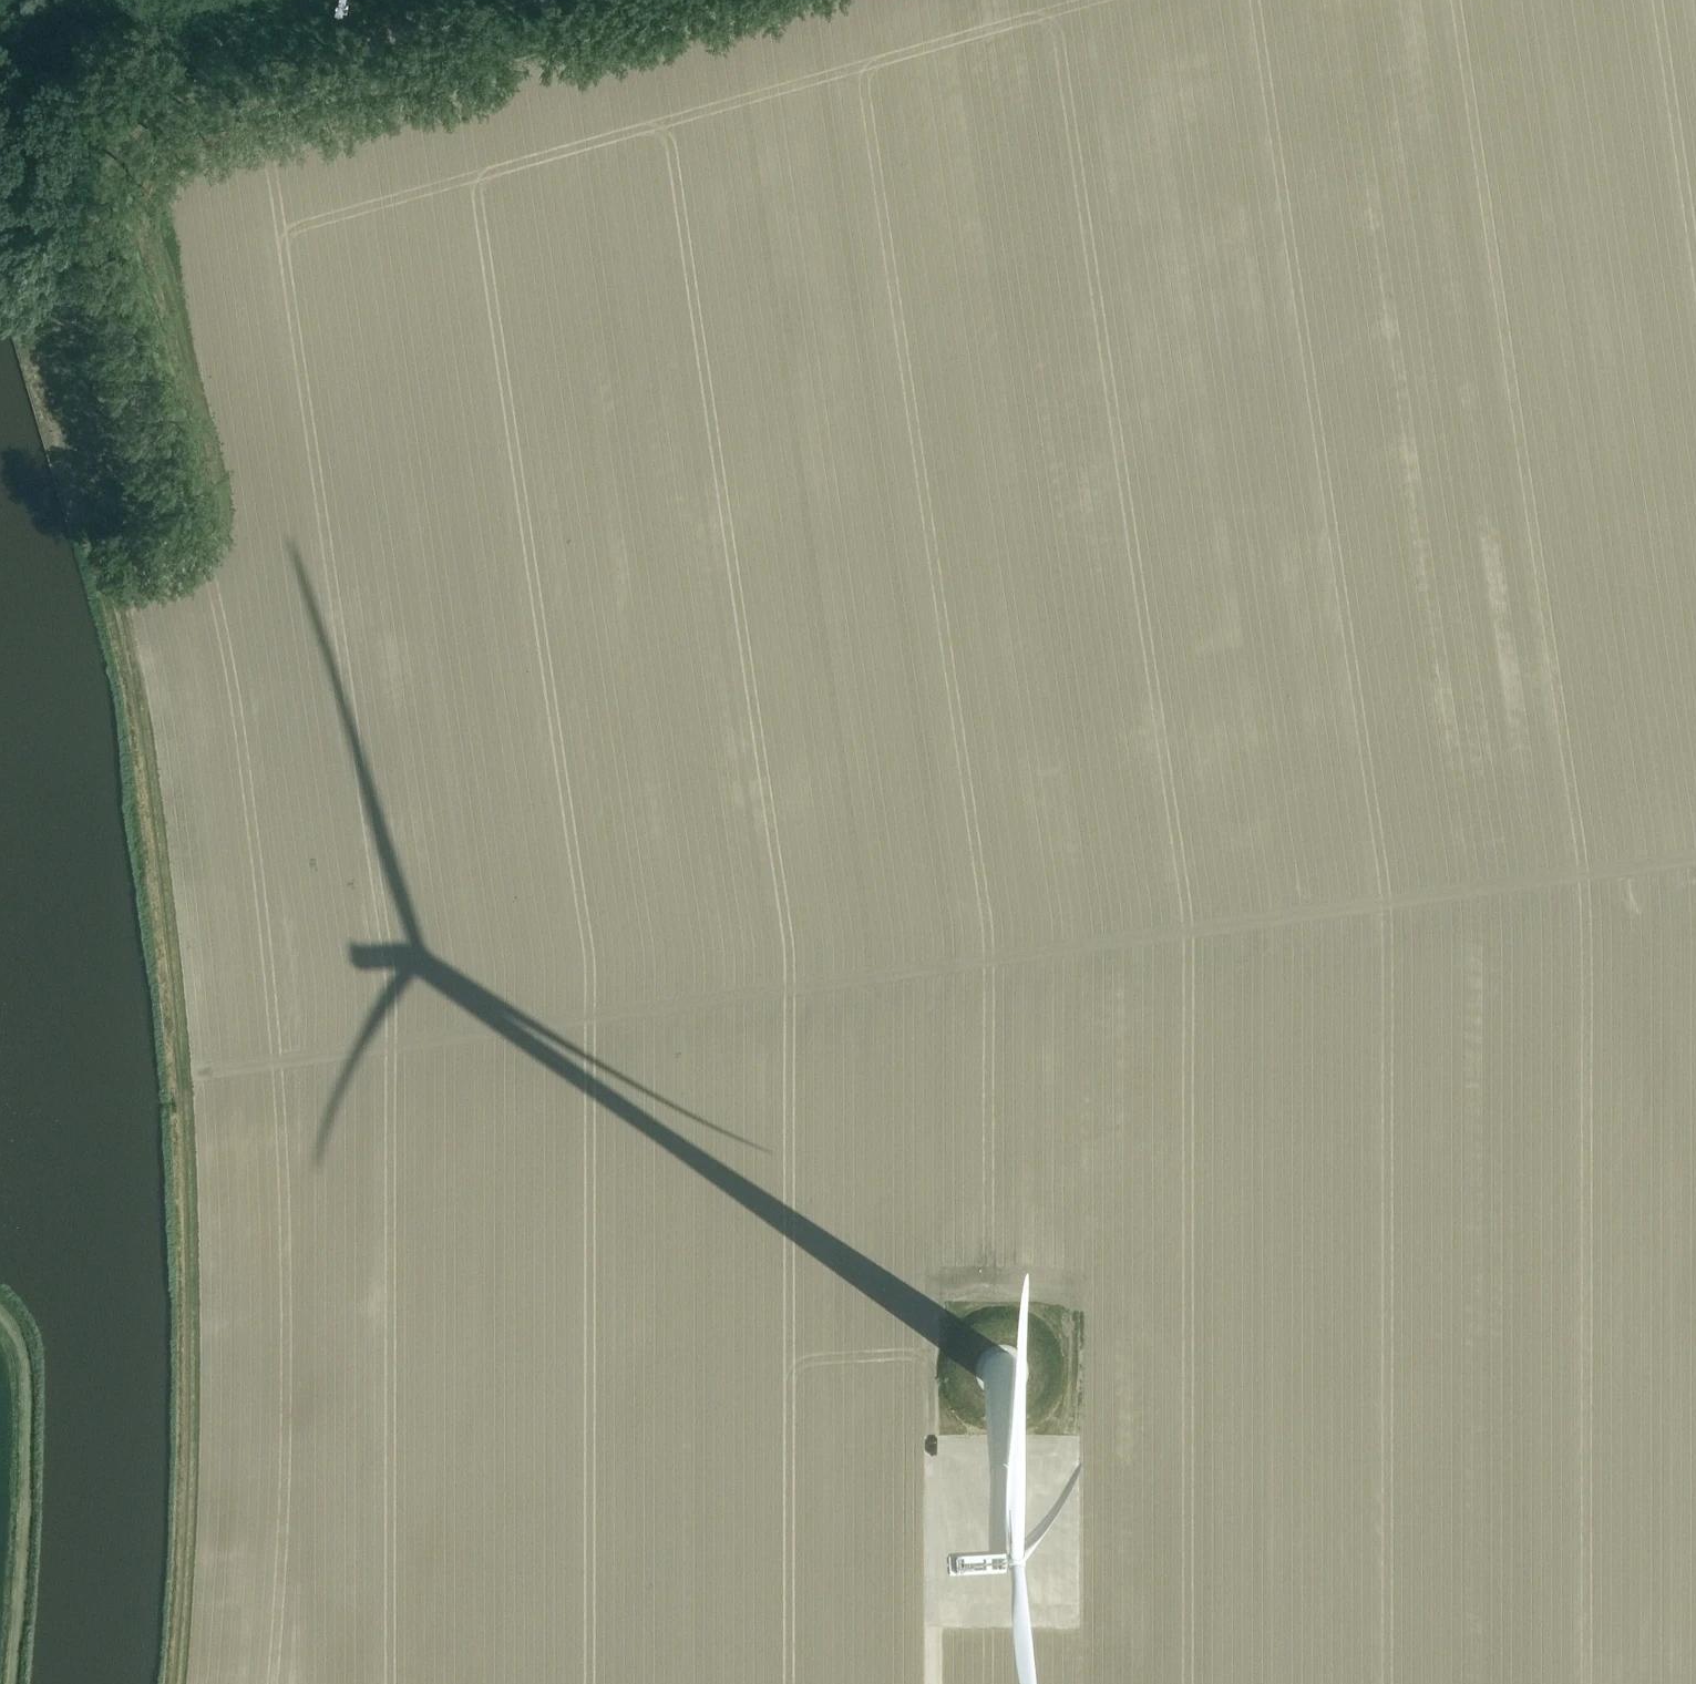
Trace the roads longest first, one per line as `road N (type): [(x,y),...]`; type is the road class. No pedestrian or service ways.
road 1 (track): [(933,1683),(931,1436)]
road 2 (unclassified): [(485,0),(351,38)]

